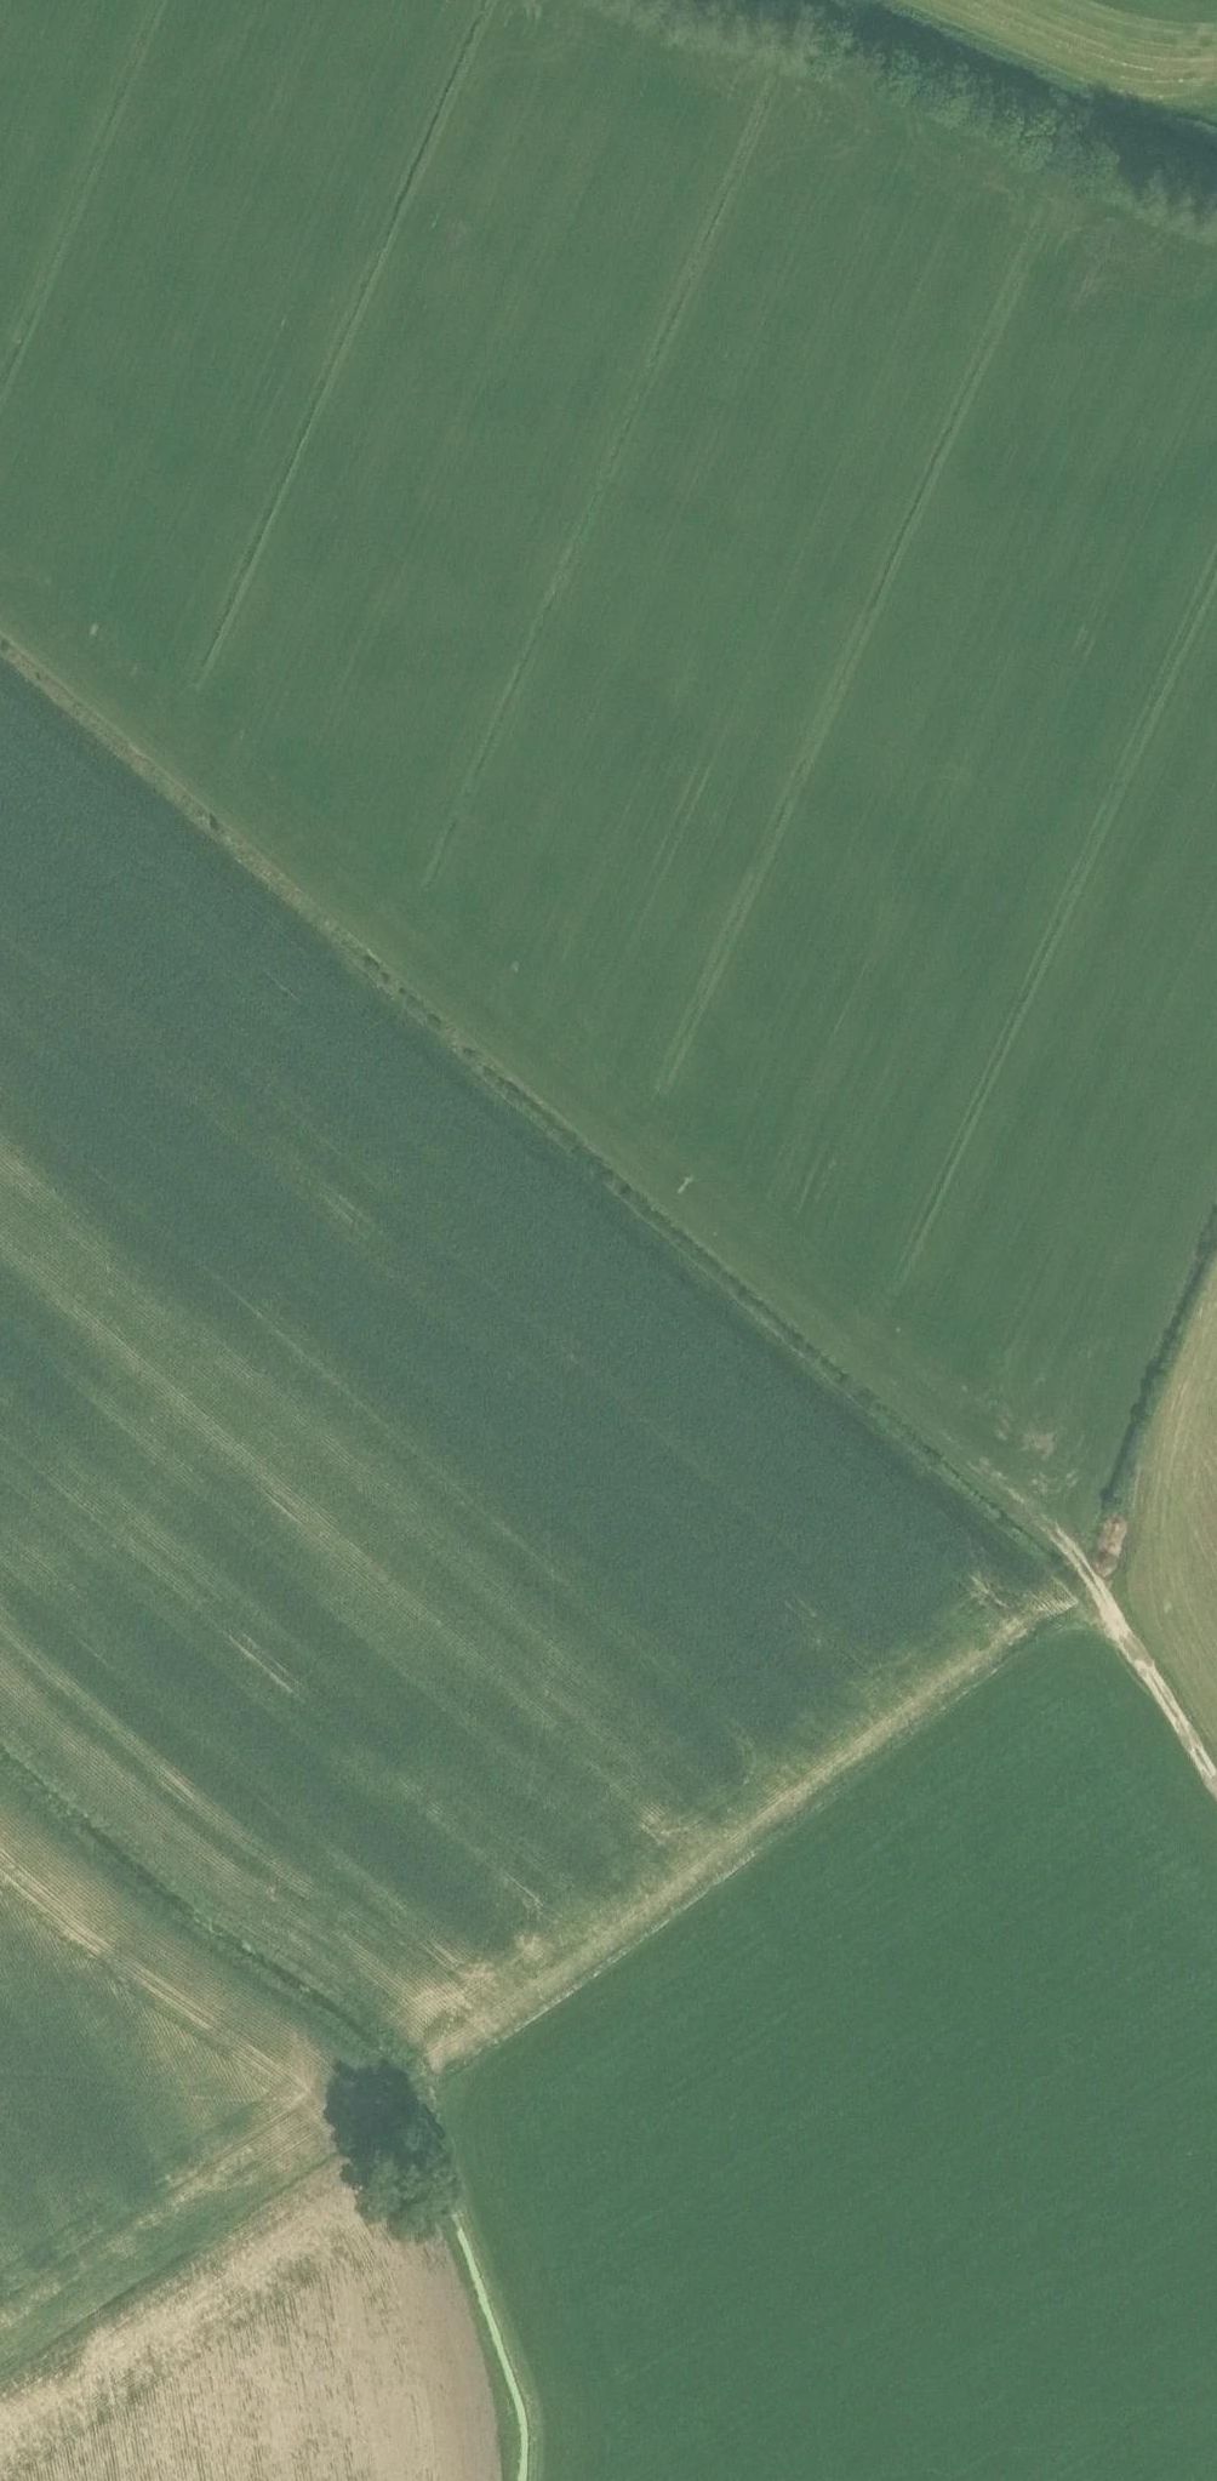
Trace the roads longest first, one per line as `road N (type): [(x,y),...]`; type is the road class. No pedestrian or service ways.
road 1 (track): [(1092,1584),(1216,1785)]

